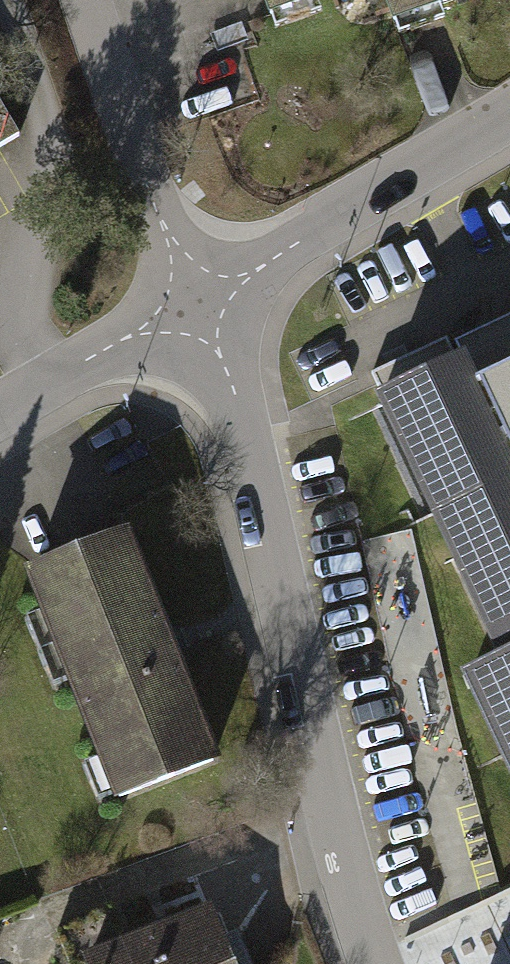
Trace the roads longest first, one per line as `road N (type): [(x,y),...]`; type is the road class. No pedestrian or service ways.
road 1 (residential): [(377,963),(348,877),(242,423),(192,301)]
road 2 (residential): [(509,111),(192,301)]
road 3 (residential): [(84,0),(192,301)]
road 4 (residential): [(192,301),(0,411)]

